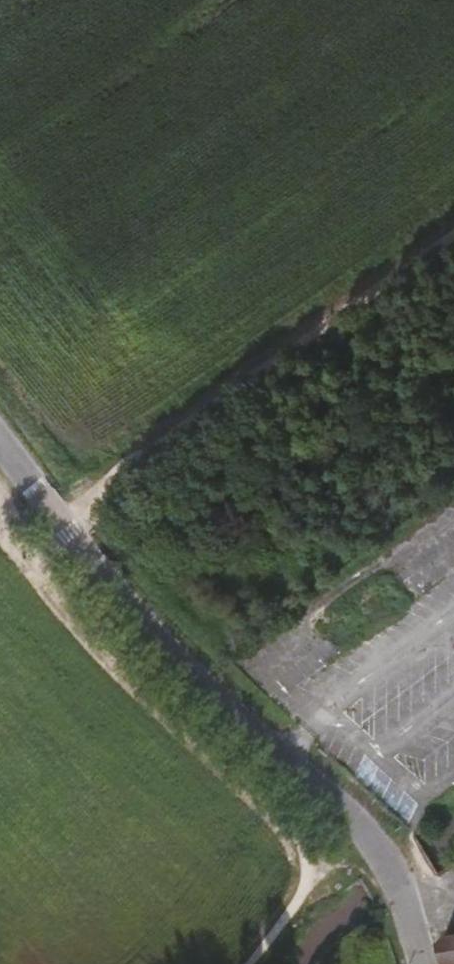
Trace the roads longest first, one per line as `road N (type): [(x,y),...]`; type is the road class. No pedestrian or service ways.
road 1 (tertiary): [(0,434),(112,582),(363,825),(405,904),(422,963)]

